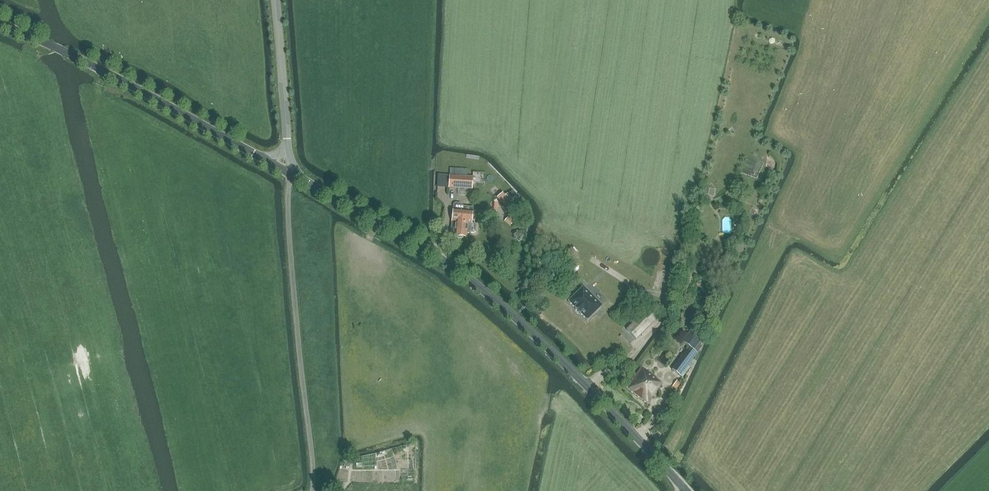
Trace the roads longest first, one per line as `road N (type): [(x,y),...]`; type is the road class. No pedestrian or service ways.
road 1 (unclassified): [(686,490),(534,332),(474,284),(288,171)]
road 2 (unclassified): [(0,22),(288,171)]
road 3 (track): [(787,221),(662,463)]
road 4 (residential): [(288,171),(276,0)]

